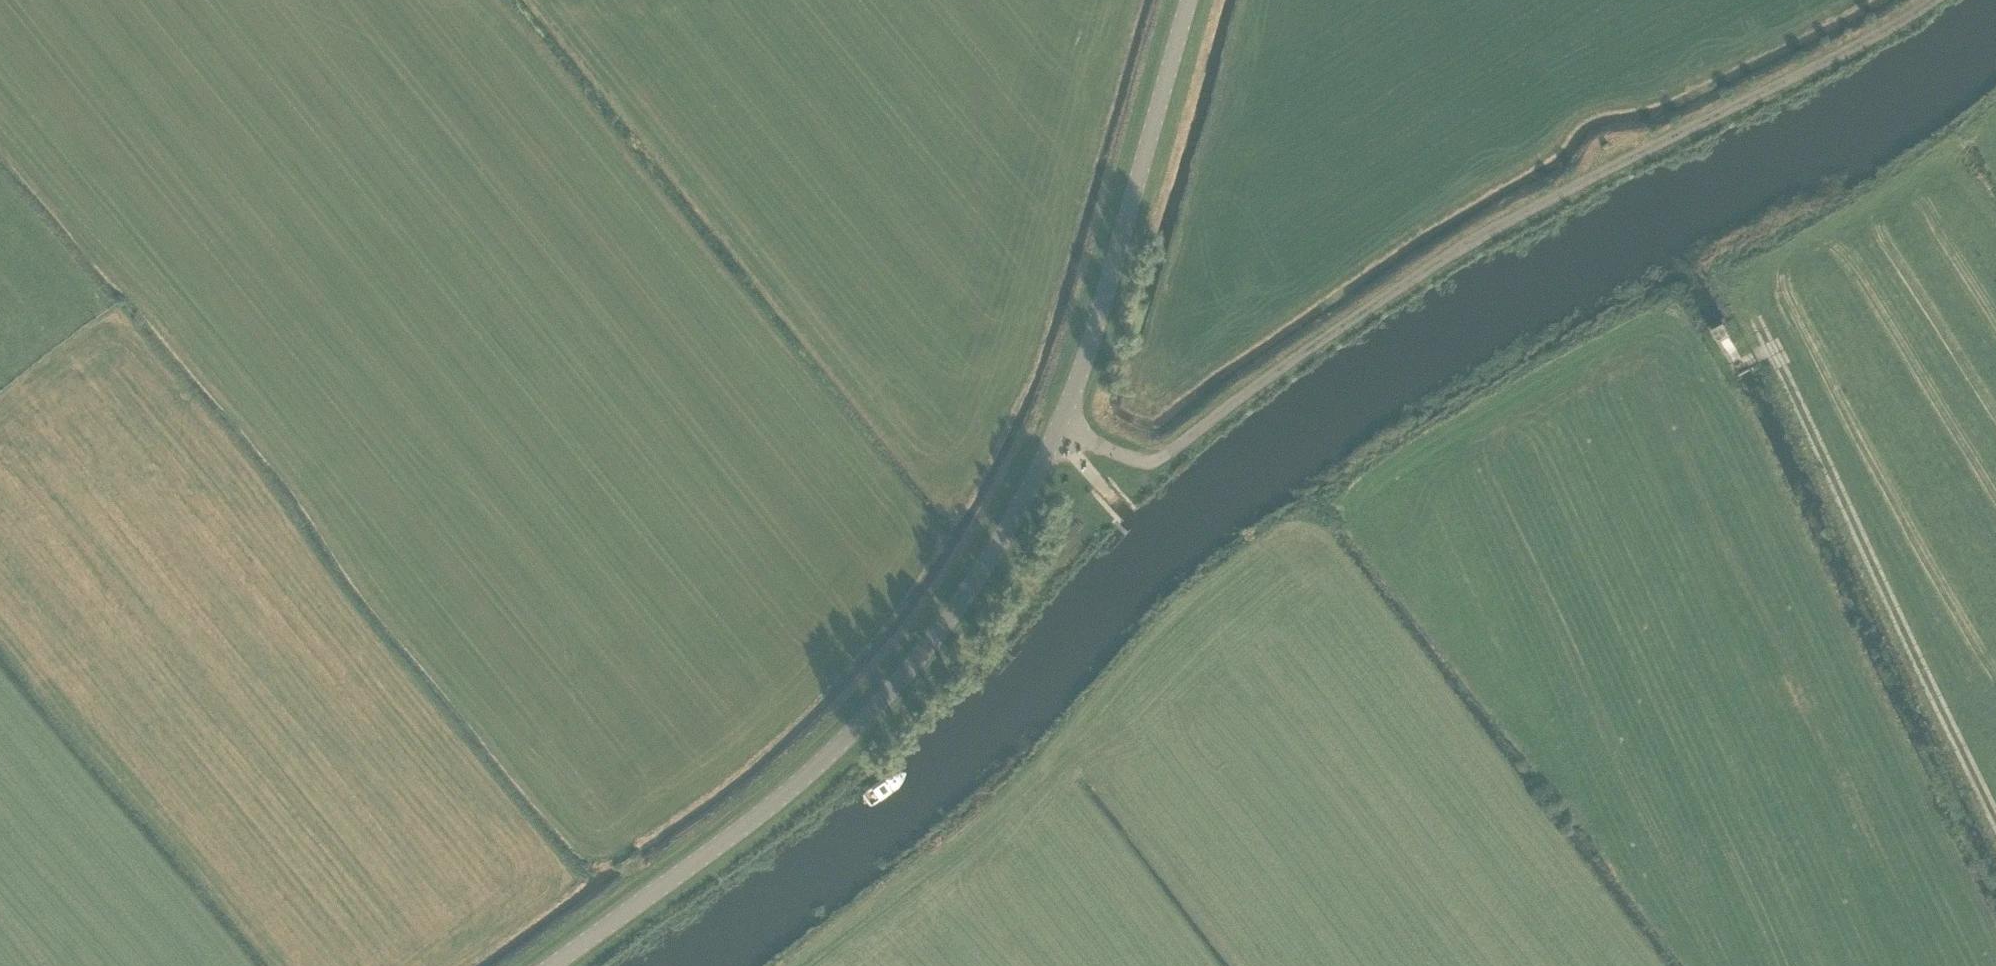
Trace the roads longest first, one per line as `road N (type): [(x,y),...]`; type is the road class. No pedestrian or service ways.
road 1 (unclassified): [(1060,428),(1129,458),(1158,455),(1393,288),(1585,173),(1700,123),(1934,0)]
road 2 (tertiary): [(551,965),(744,828),(838,746),(933,640),(1060,428)]
road 3 (track): [(1995,812),(1759,322)]
road 4 (tertiary): [(1060,428),(1189,0)]

